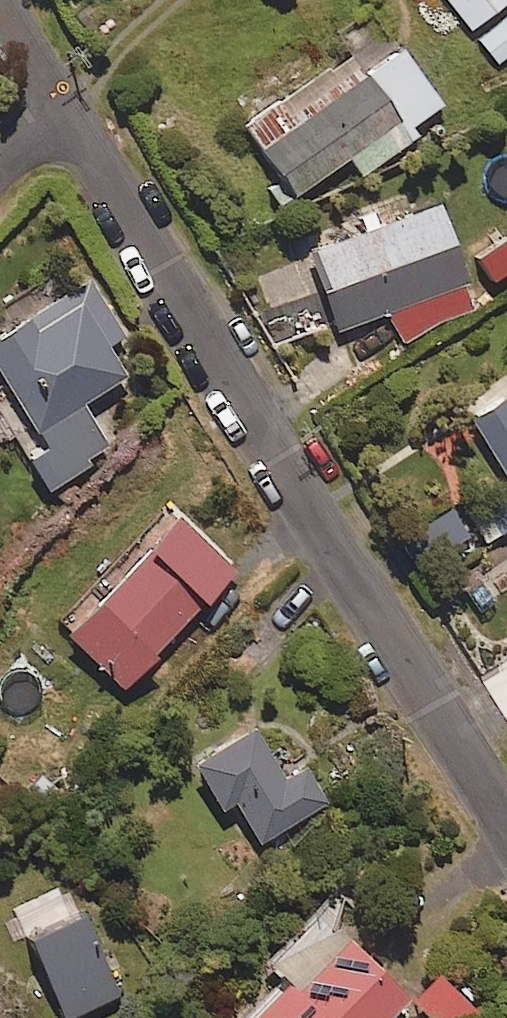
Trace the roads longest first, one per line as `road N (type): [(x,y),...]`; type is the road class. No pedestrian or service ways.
road 1 (residential): [(506,811),(58,106)]

